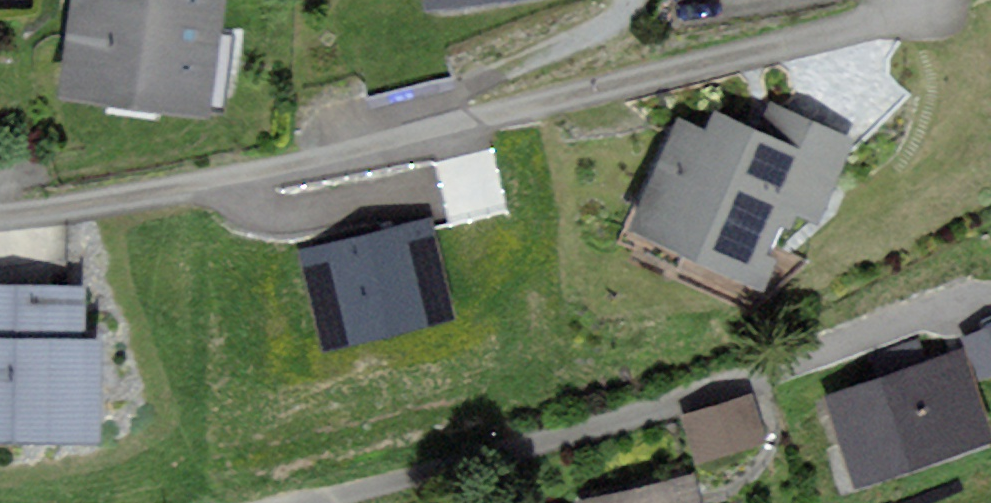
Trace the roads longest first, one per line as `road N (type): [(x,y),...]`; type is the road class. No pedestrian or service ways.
road 1 (residential): [(0,219),(272,179),(947,8)]
road 2 (residential): [(990,298),(341,502)]

